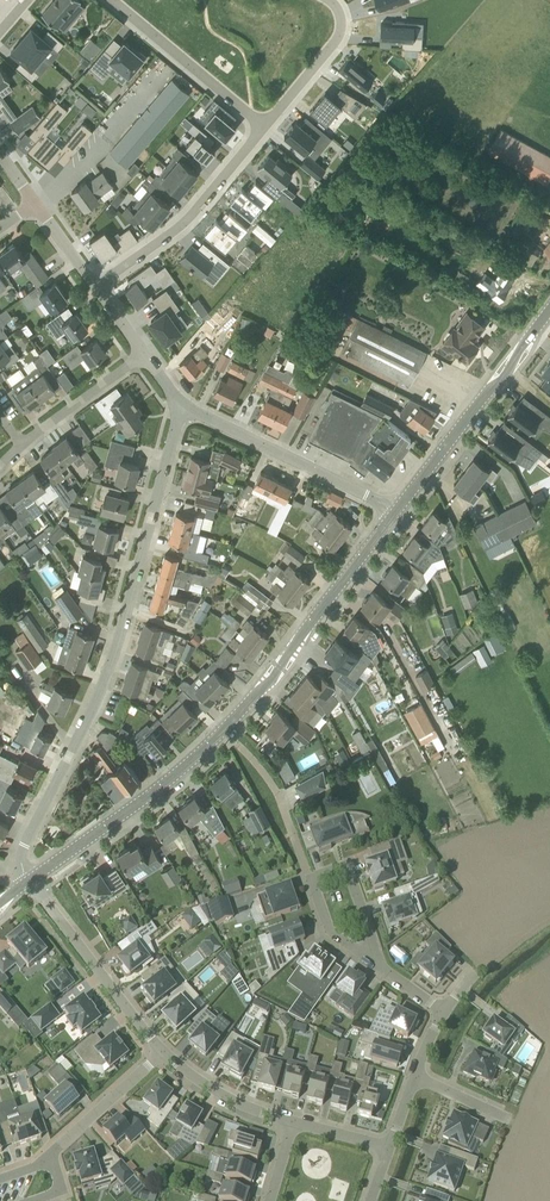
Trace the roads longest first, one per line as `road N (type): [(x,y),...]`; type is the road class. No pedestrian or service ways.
road 1 (secondary): [(25,890),(194,761),(402,511)]
road 2 (residential): [(25,890),(25,844),(110,682),(187,409)]
road 3 (secondary): [(402,511),(549,310)]
road 4 (residential): [(402,511),(187,409)]
road 5 (residential): [(260,132),(187,222),(96,294)]
road 6 (residential): [(167,1058),(25,890)]
road 7 (residential): [(105,0),(260,132)]
road 8 (residential): [(325,0),(339,19),(339,35),(260,132)]
road 9 (residential): [(388,975),(345,869),(309,883)]
road 10 (residential): [(51,1155),(167,1058)]
road 11 (residential): [(295,1124),(221,1098),(167,1058)]
road 12 (residential): [(29,449),(143,361)]
road 13 (residential): [(388,975),(330,936),(309,883)]

